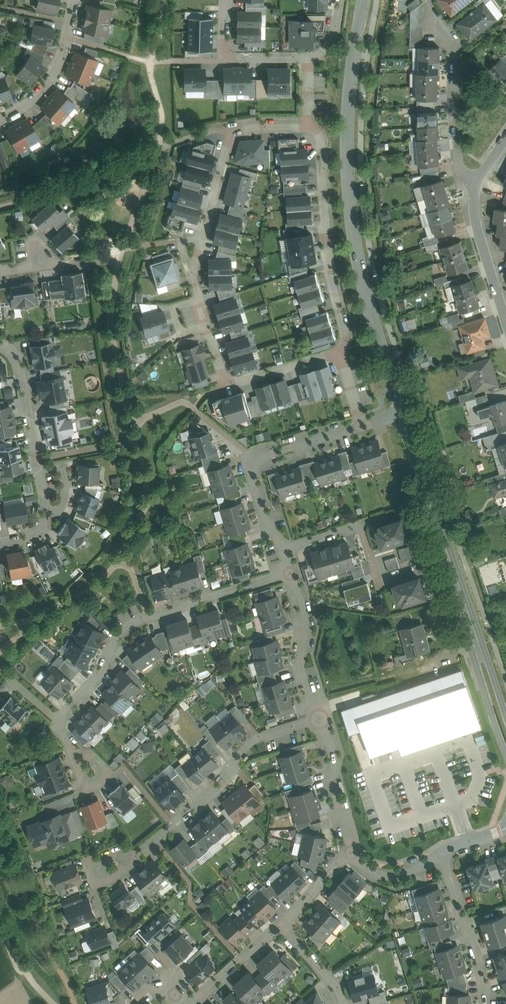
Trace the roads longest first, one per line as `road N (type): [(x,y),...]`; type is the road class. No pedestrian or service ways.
road 1 (tertiary): [(364,0),(350,95),(349,190),(360,262),(402,414)]
road 2 (residential): [(290,572),(148,616),(122,632),(100,677),(60,719),(91,769)]
road 3 (tertiary): [(402,414),(505,732)]
road 4 (residential): [(321,717),(262,735),(171,825),(102,869)]
road 5 (residential): [(309,126),(321,137),(325,230),(346,341),(338,353)]
road 6 (residential): [(281,550),(253,473),(256,461),(360,426)]
road 7 (residential): [(201,240),(232,131),(309,126)]
road 8 (residential): [(338,353),(226,384),(207,327)]
road 9 (residential): [(477,184),(459,168),(455,47),(443,30)]
road 10 (residential): [(443,852),(485,1003)]
road 11 (residential): [(321,717),(301,656),(308,624),(290,572)]
road 12 (residential): [(75,0),(52,75),(0,120)]
road 13 (residential): [(477,184),(476,214),(505,321)]
road 14 (residential): [(309,57),(232,58),(224,48),(226,0)]
road 15 (residential): [(352,849),(321,717)]

